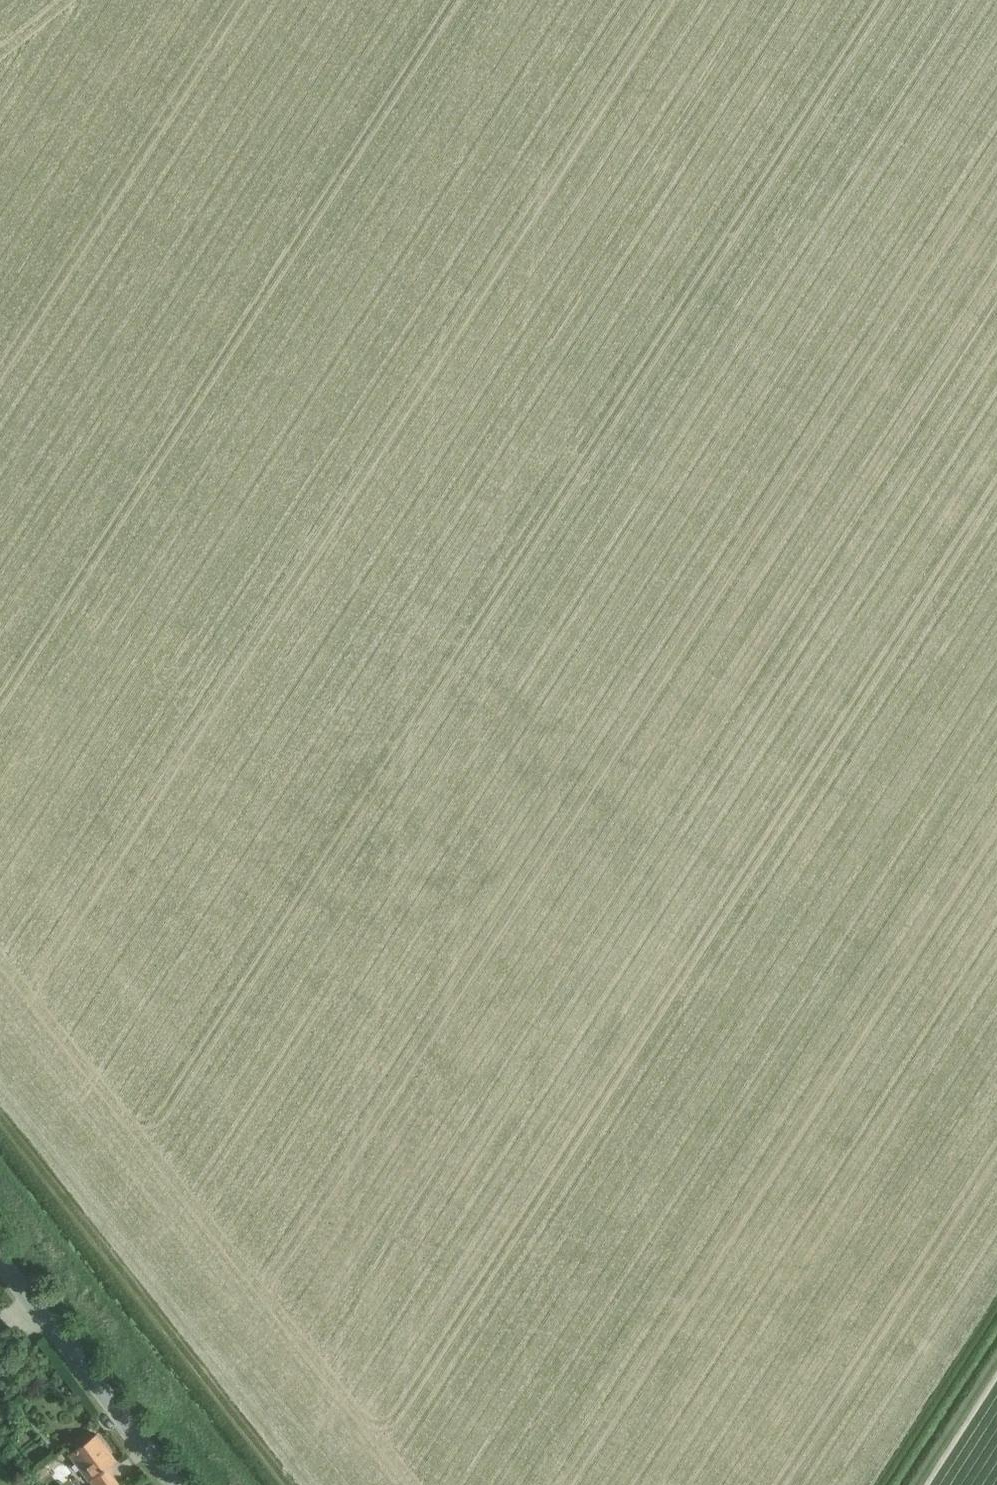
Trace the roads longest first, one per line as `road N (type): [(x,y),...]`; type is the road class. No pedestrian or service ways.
road 1 (tertiary): [(174,1484),(0,1263)]

